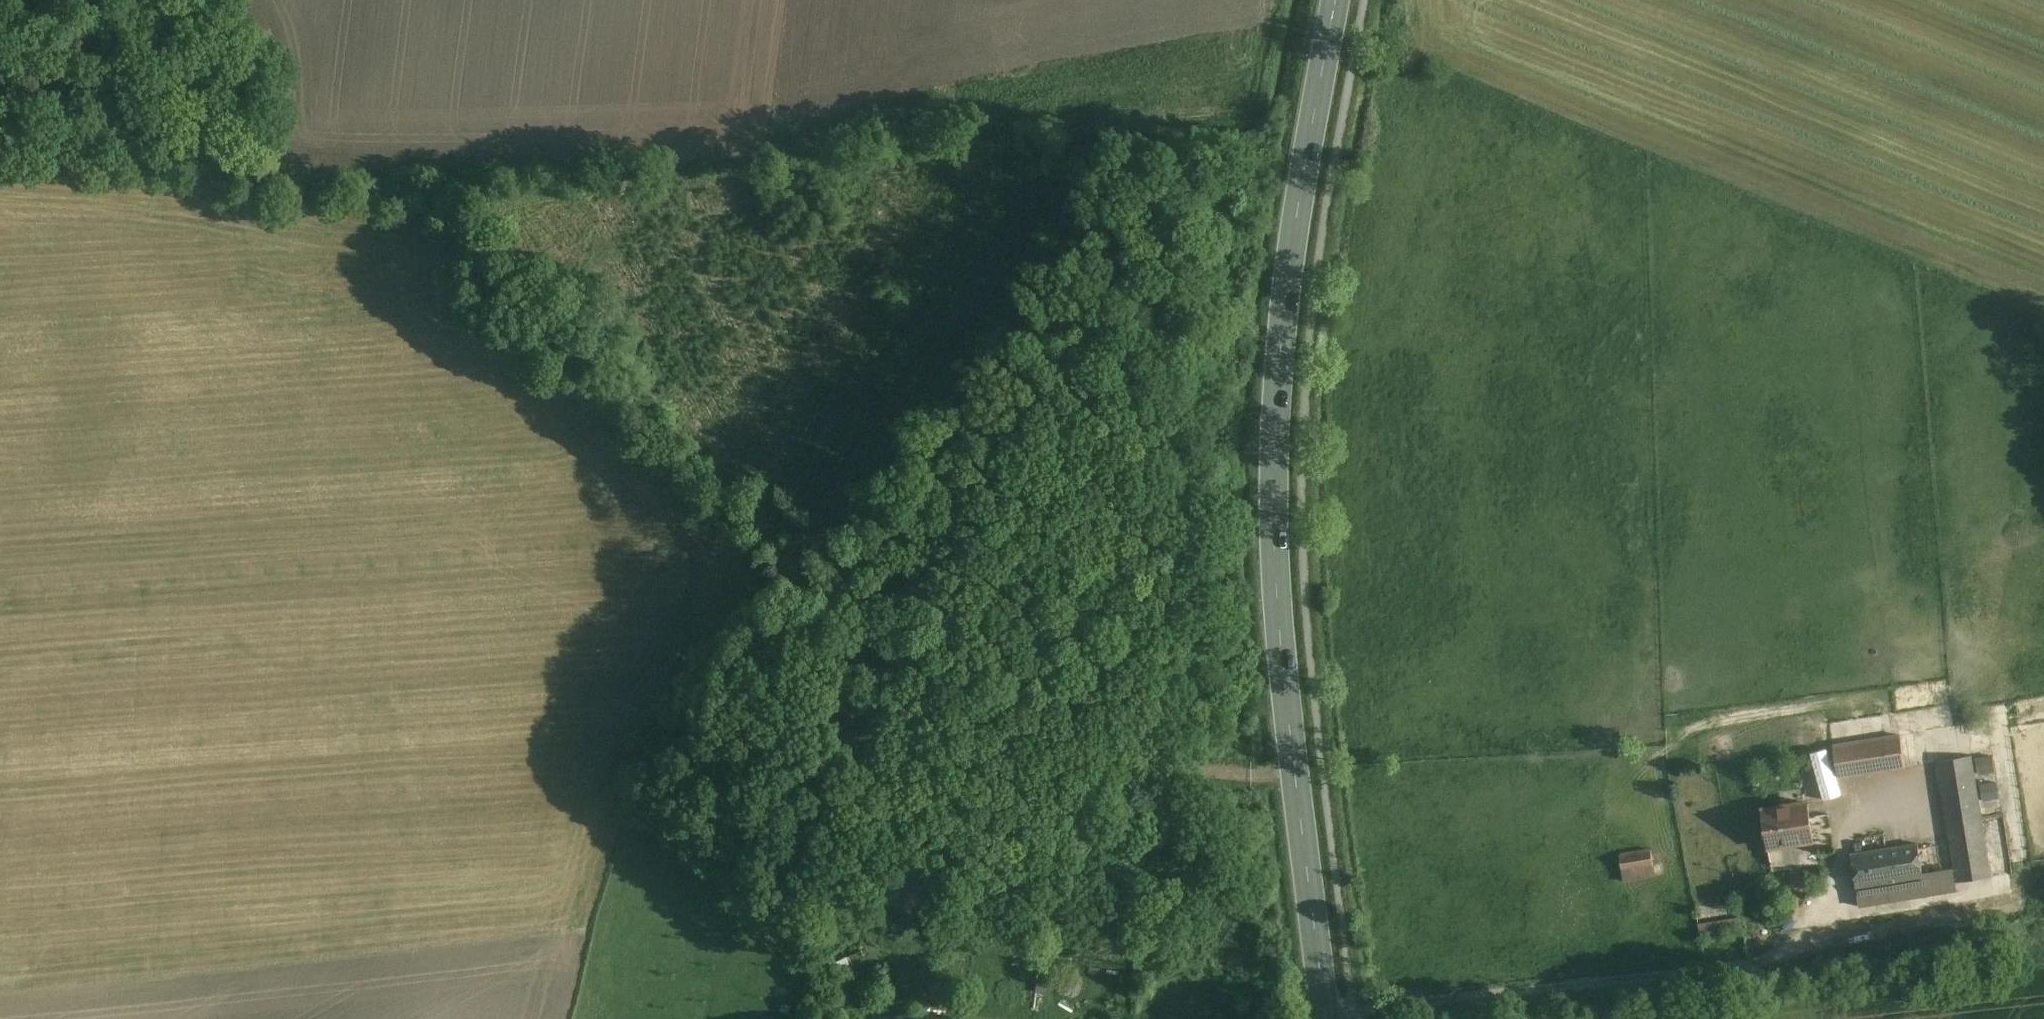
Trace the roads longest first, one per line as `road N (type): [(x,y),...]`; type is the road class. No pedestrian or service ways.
road 1 (primary): [(1336,0),(1284,301),(1273,487),(1277,607),(1326,1018)]

